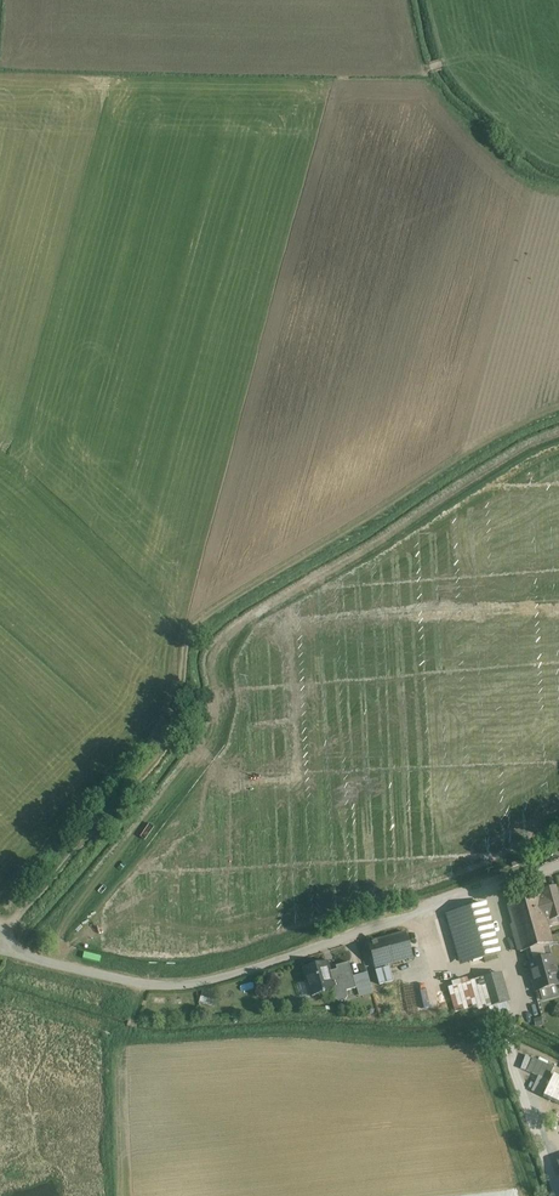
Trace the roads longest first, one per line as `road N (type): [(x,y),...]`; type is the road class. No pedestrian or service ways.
road 1 (unclassified): [(0,931),(34,960),(146,985),(191,984),(558,866)]
road 2 (track): [(4,936),(169,739),(181,711),(182,651)]

